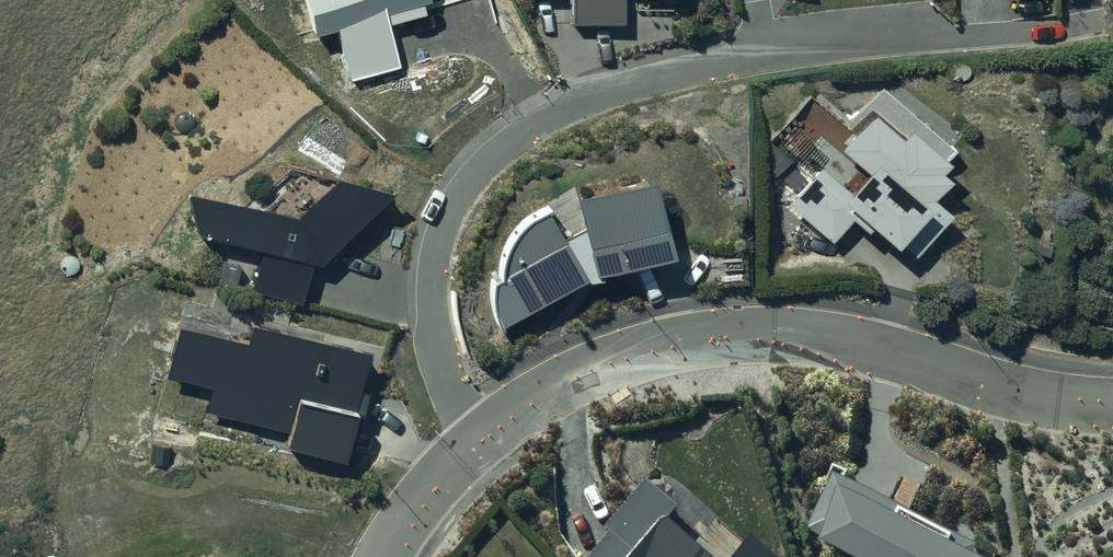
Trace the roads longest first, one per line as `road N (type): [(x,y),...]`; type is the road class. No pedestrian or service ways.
road 1 (residential): [(467,448),(435,328),(430,272),(441,227),(468,188),(534,129),(580,102),(728,63),(1094,25)]
road 2 (residential): [(1112,410),(1016,397),(809,337),(733,335),(641,352),(548,388),(467,448)]
road 3 (residential): [(467,448),(380,556)]

